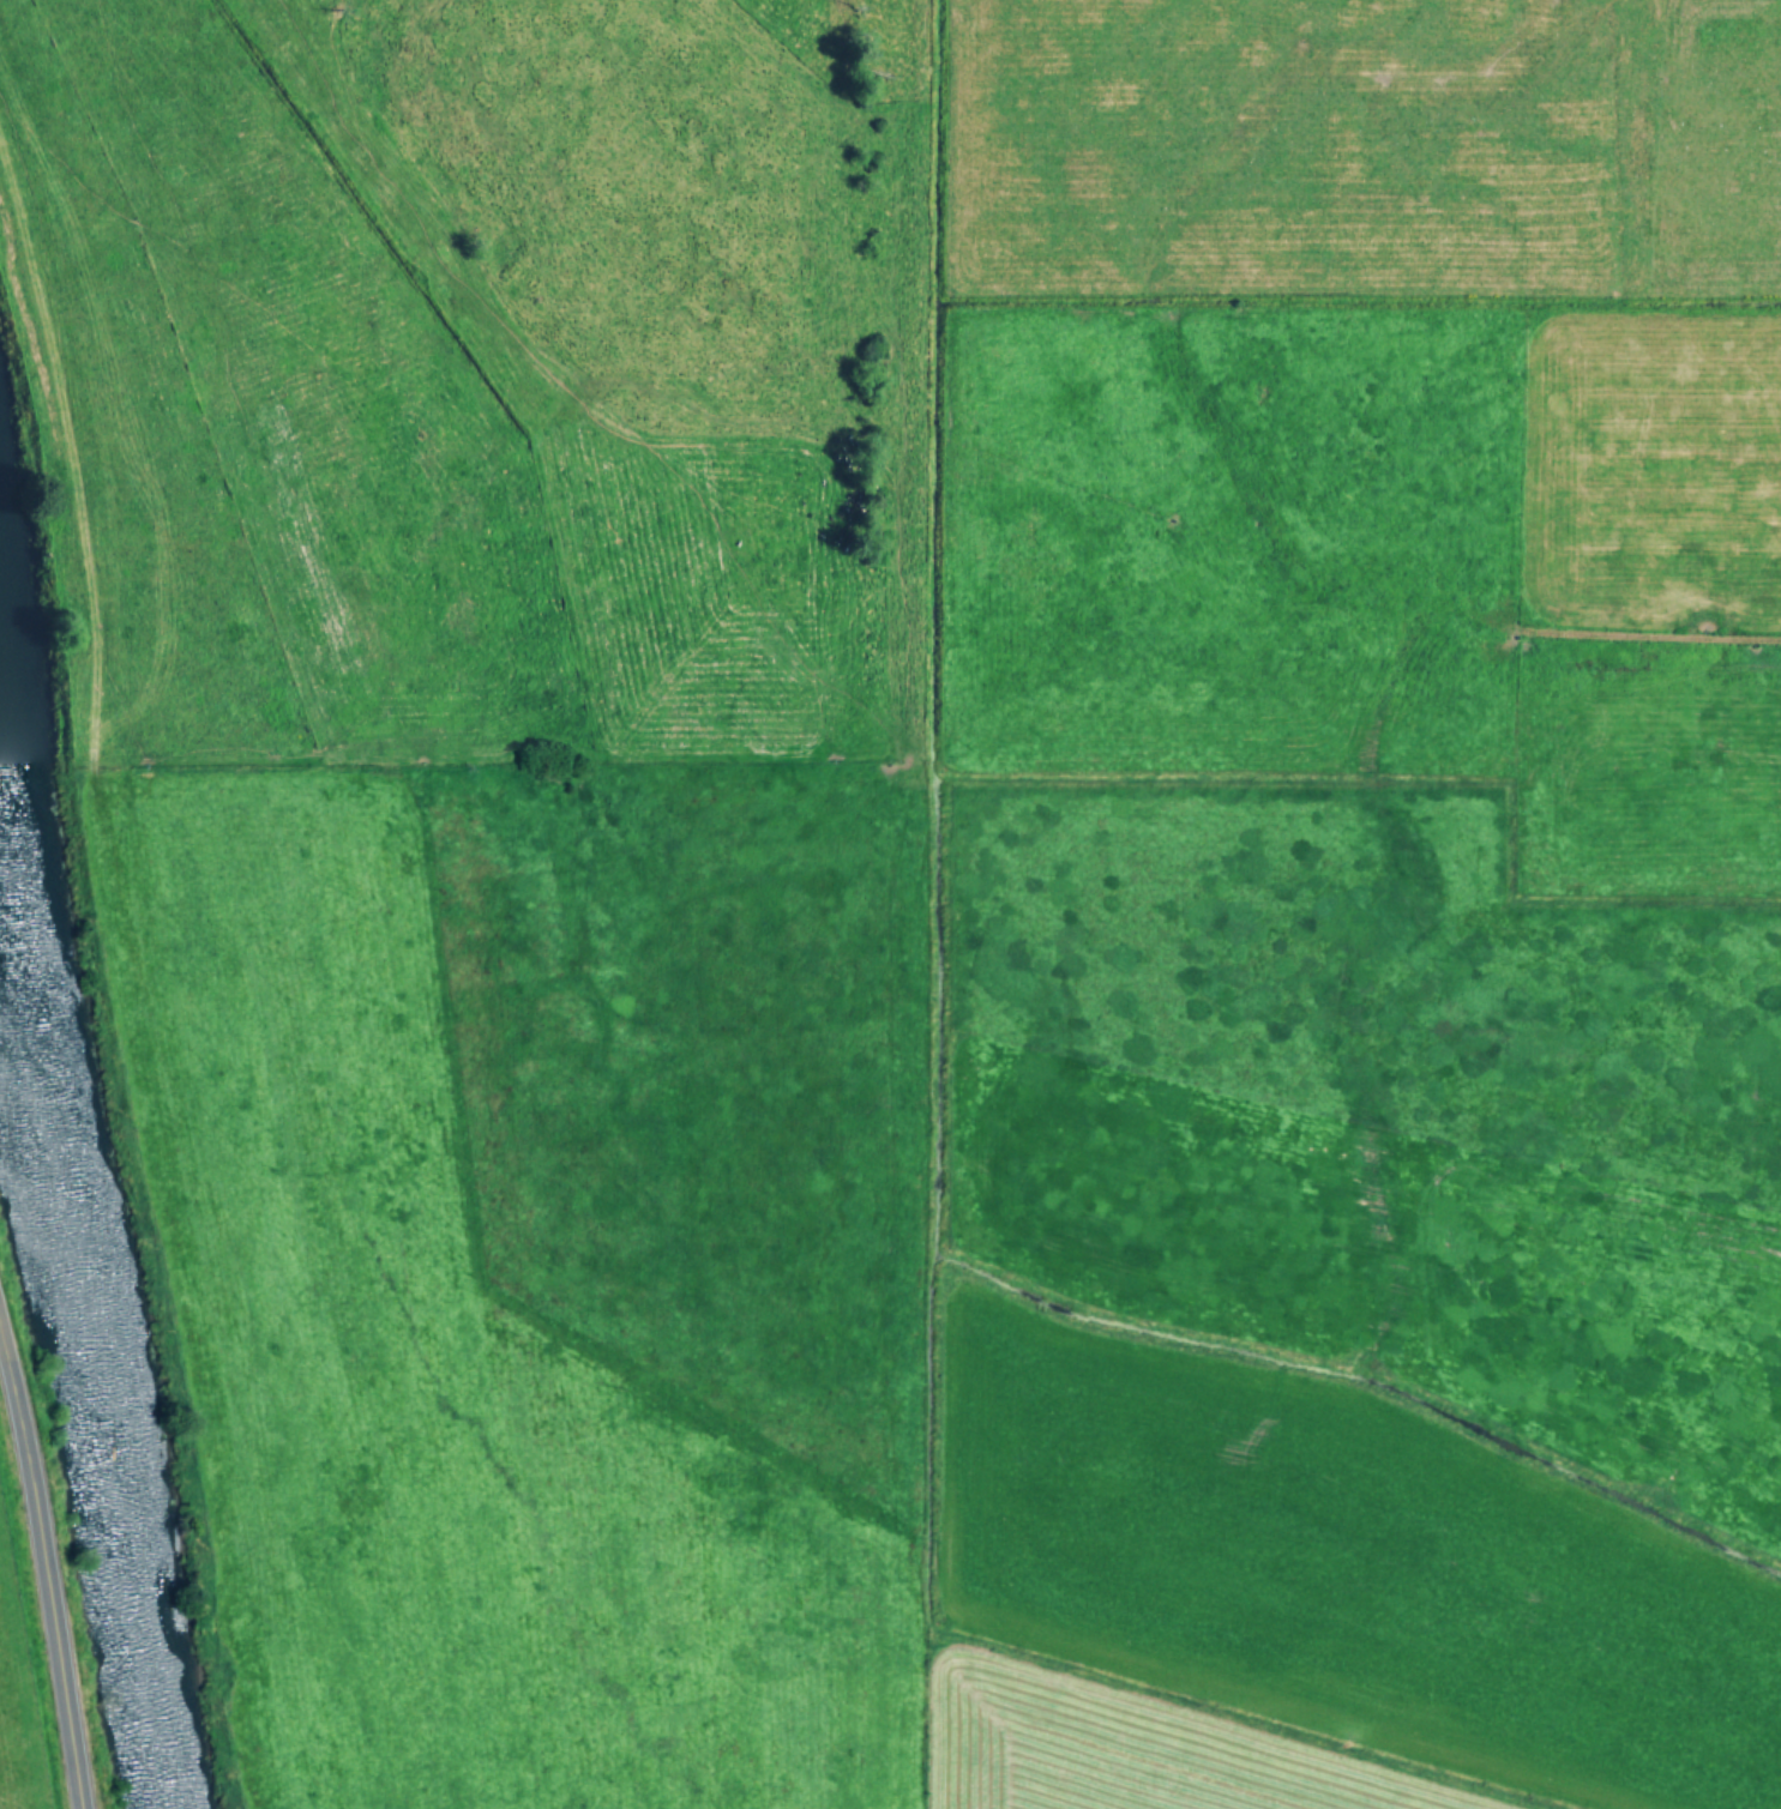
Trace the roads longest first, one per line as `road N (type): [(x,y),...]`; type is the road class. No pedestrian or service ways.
road 1 (tertiary): [(93,1808),(0,1337)]

